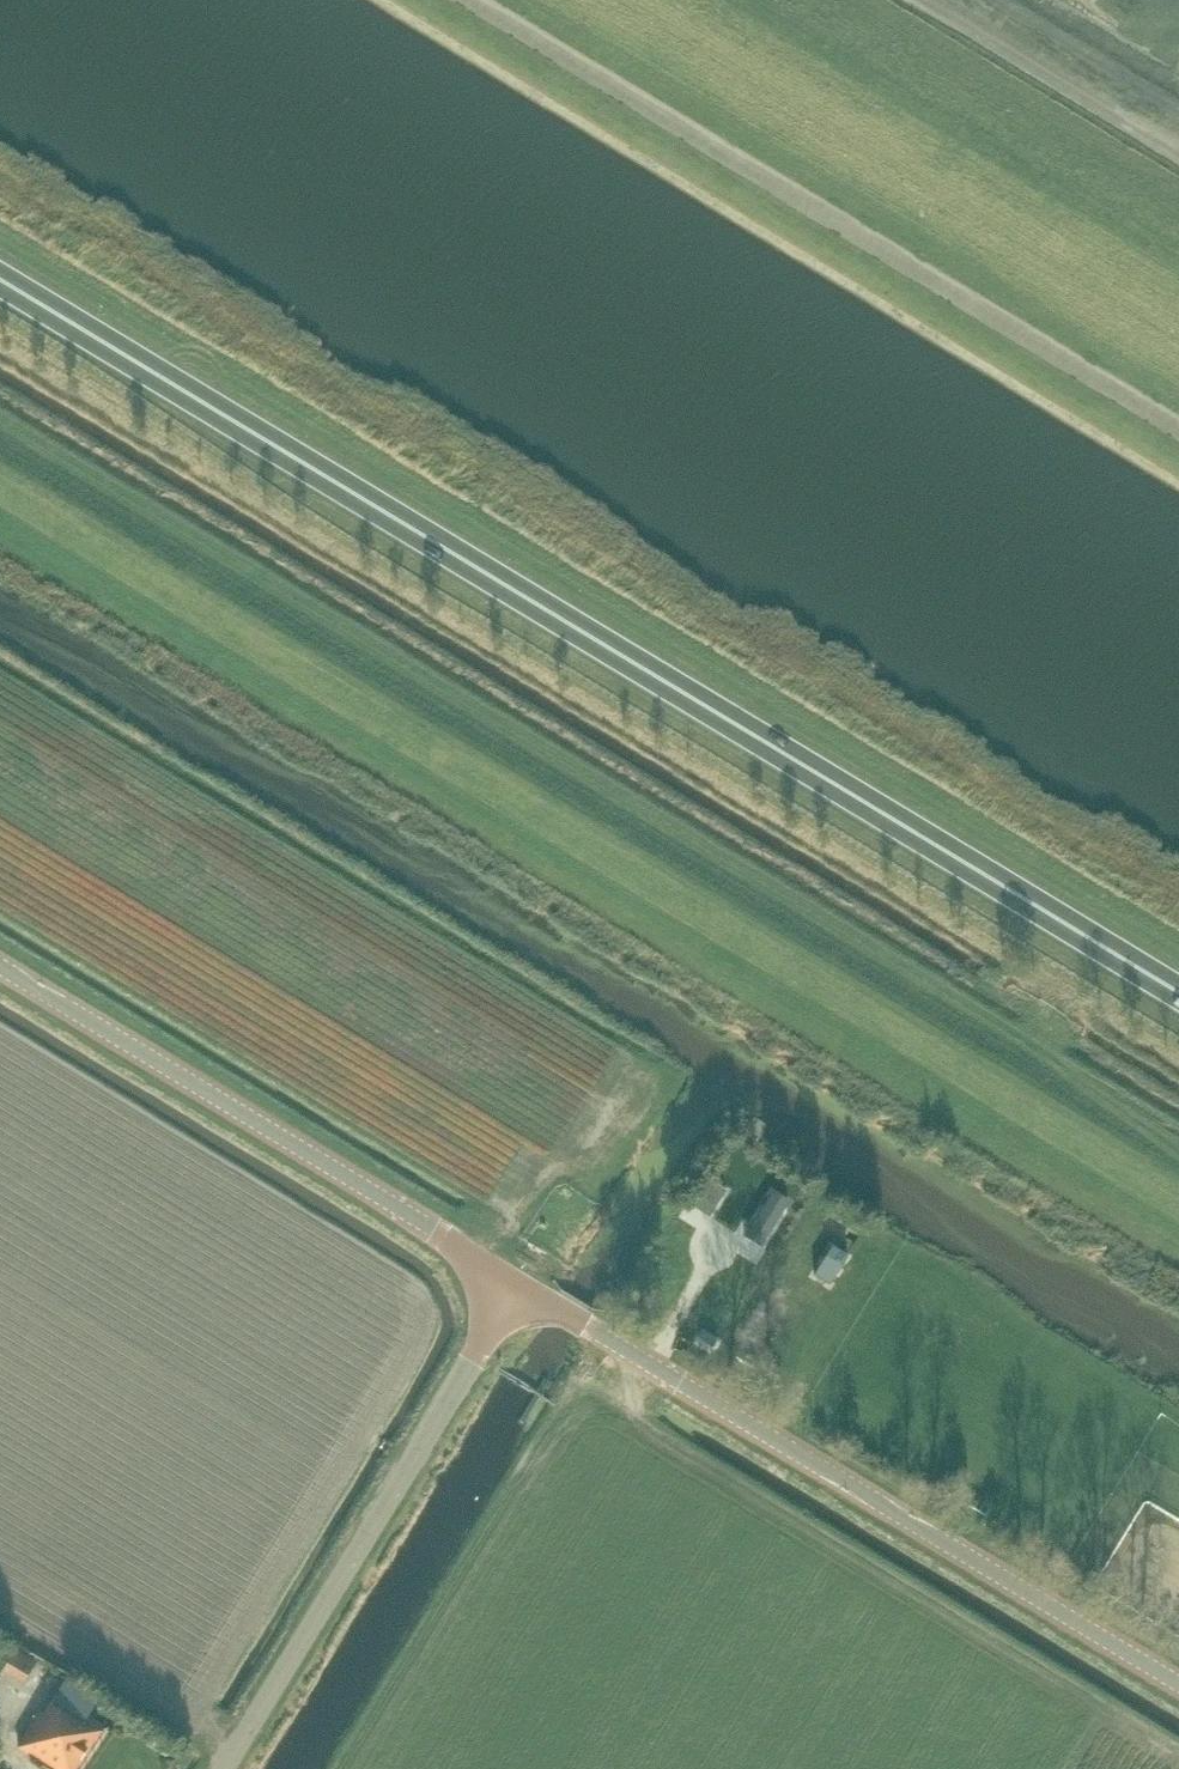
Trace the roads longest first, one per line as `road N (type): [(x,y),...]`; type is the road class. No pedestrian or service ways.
road 1 (primary): [(1178,993),(0,279)]
road 2 (unclassified): [(1178,1683),(518,1283)]
road 3 (unclassified): [(518,1283),(0,965)]
road 4 (unclassified): [(221,1768),(518,1283)]

